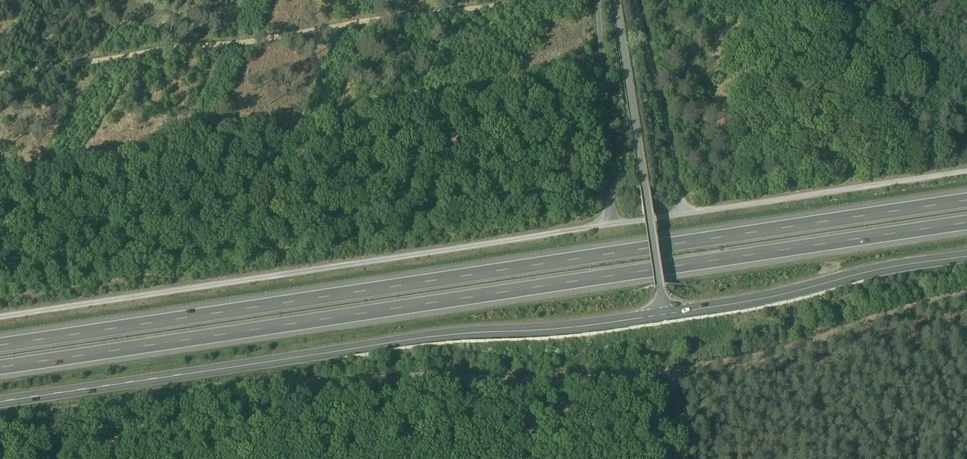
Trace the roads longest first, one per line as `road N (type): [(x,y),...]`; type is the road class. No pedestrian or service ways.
road 1 (motorway): [(0,368),(966,223)]
road 2 (motorway): [(966,201),(0,346)]
road 3 (tertiary): [(0,402),(432,338),(664,320)]
road 4 (track): [(610,226),(0,318)]
road 5 (track): [(541,0),(0,73)]
road 6 (unclassified): [(615,0),(664,320)]
road 7 (tertiary): [(664,320),(966,258)]
road 8 (track): [(966,172),(685,214)]
road 9 (track): [(597,0),(610,226)]
road 10 (track): [(685,214),(634,0)]

